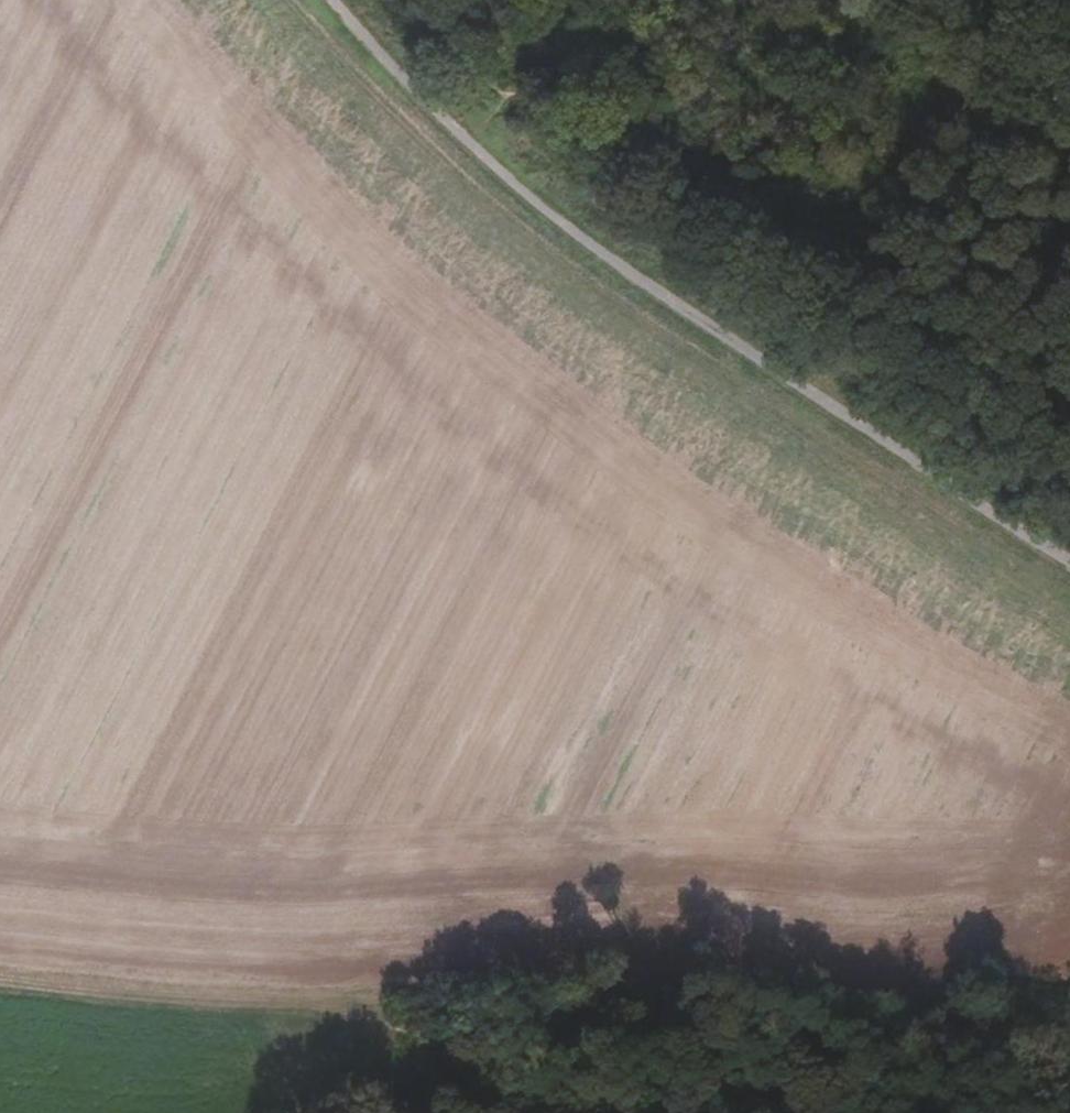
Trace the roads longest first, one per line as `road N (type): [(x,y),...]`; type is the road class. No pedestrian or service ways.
road 1 (track): [(405,1008),(102,995),(0,980)]
road 2 (track): [(405,1008),(308,1112)]

